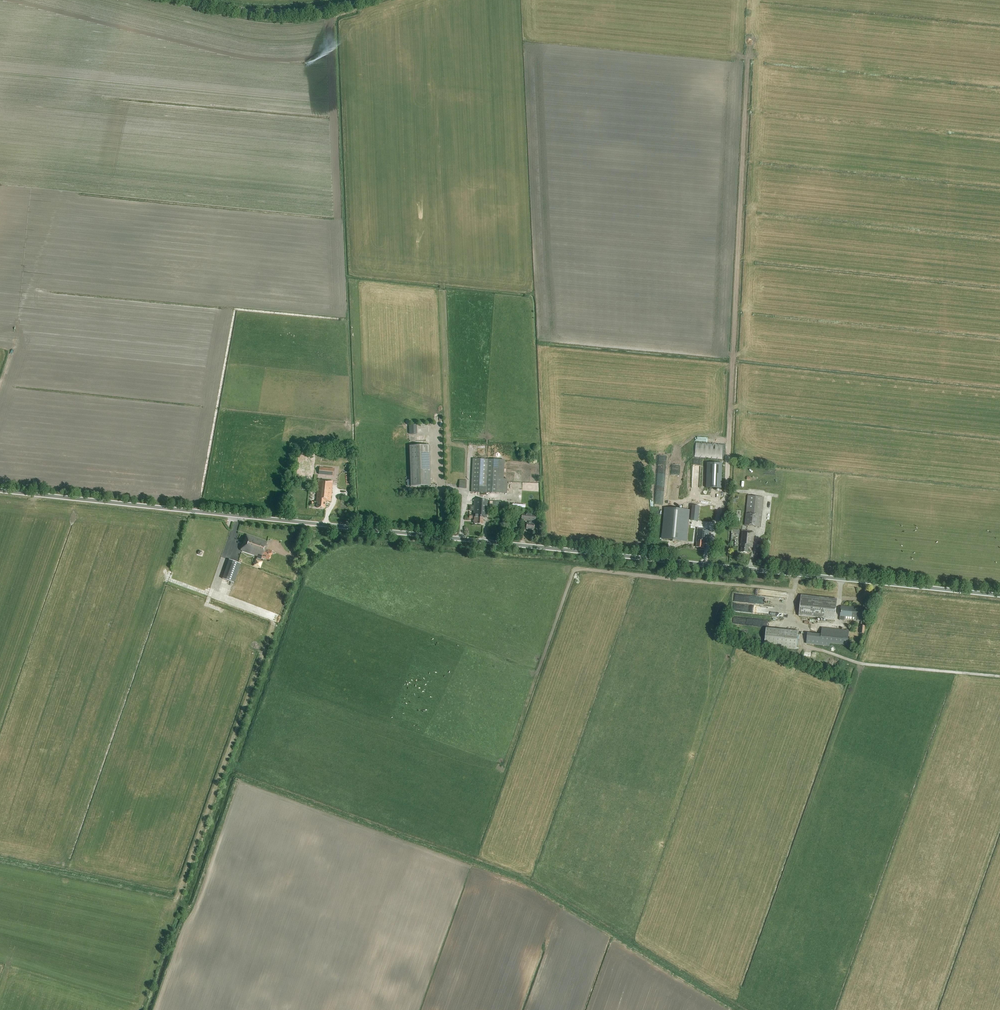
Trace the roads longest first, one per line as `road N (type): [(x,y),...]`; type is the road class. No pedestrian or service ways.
road 1 (unclassified): [(999,595),(0,490)]
road 2 (track): [(504,768),(575,570),(794,591)]
road 3 (track): [(802,646),(859,663),(999,676)]
road 4 (tertiary): [(197,0),(280,12),(361,0)]

